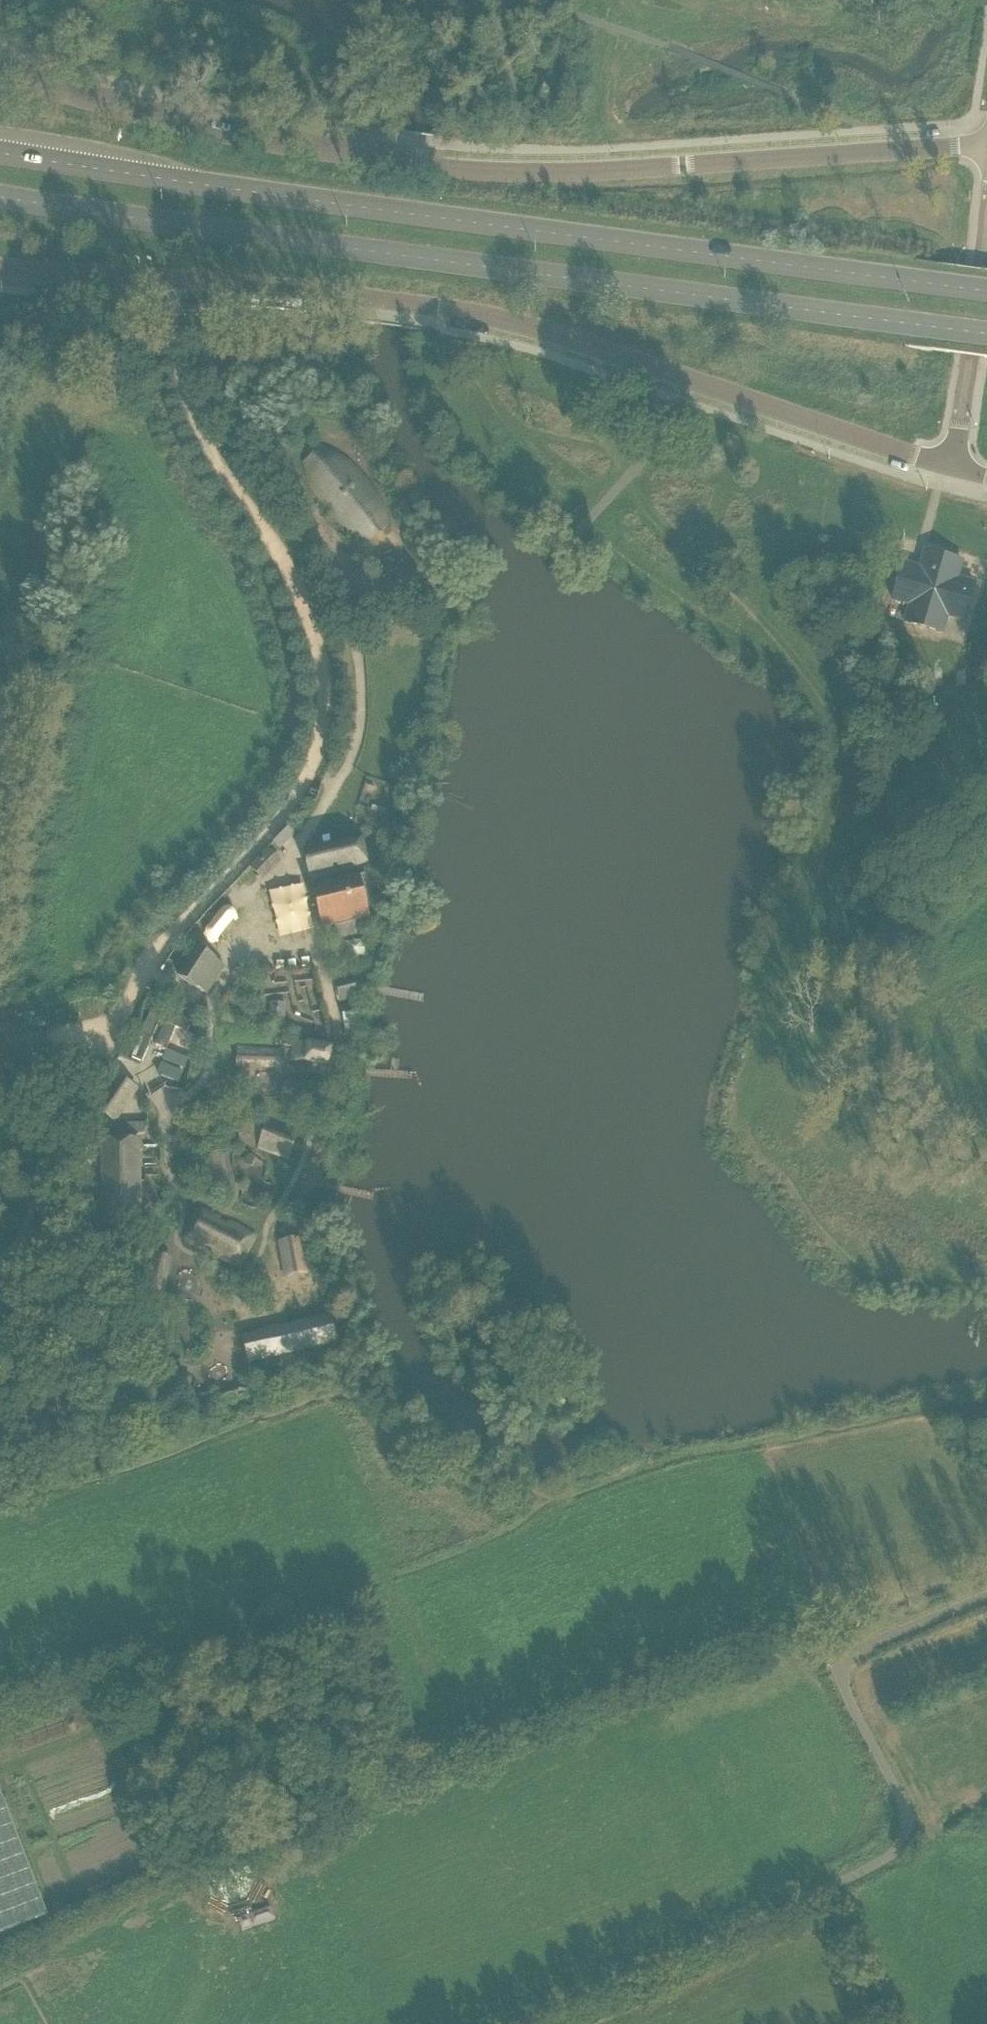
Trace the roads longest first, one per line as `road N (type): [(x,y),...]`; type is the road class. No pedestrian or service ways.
road 1 (unclassified): [(986,144),(518,173),(221,130),(0,67)]
road 2 (primary): [(0,196),(986,334)]
road 3 (primary): [(986,291),(0,153)]
road 4 (unclassified): [(0,271),(169,279),(467,311),(955,468)]
road 5 (track): [(835,1667),(807,1629),(424,1775),(374,1585),(598,1469)]
road 6 (track): [(210,1005),(207,1075),(170,1109),(168,1170),(180,1248),(236,1276),(256,1260),(288,1191),(336,1057),(321,965)]
road 7 (track): [(299,840),(352,755),(360,684),(343,597),(322,555),(278,557)]
road 8 (unclassified): [(955,468),(986,220)]

